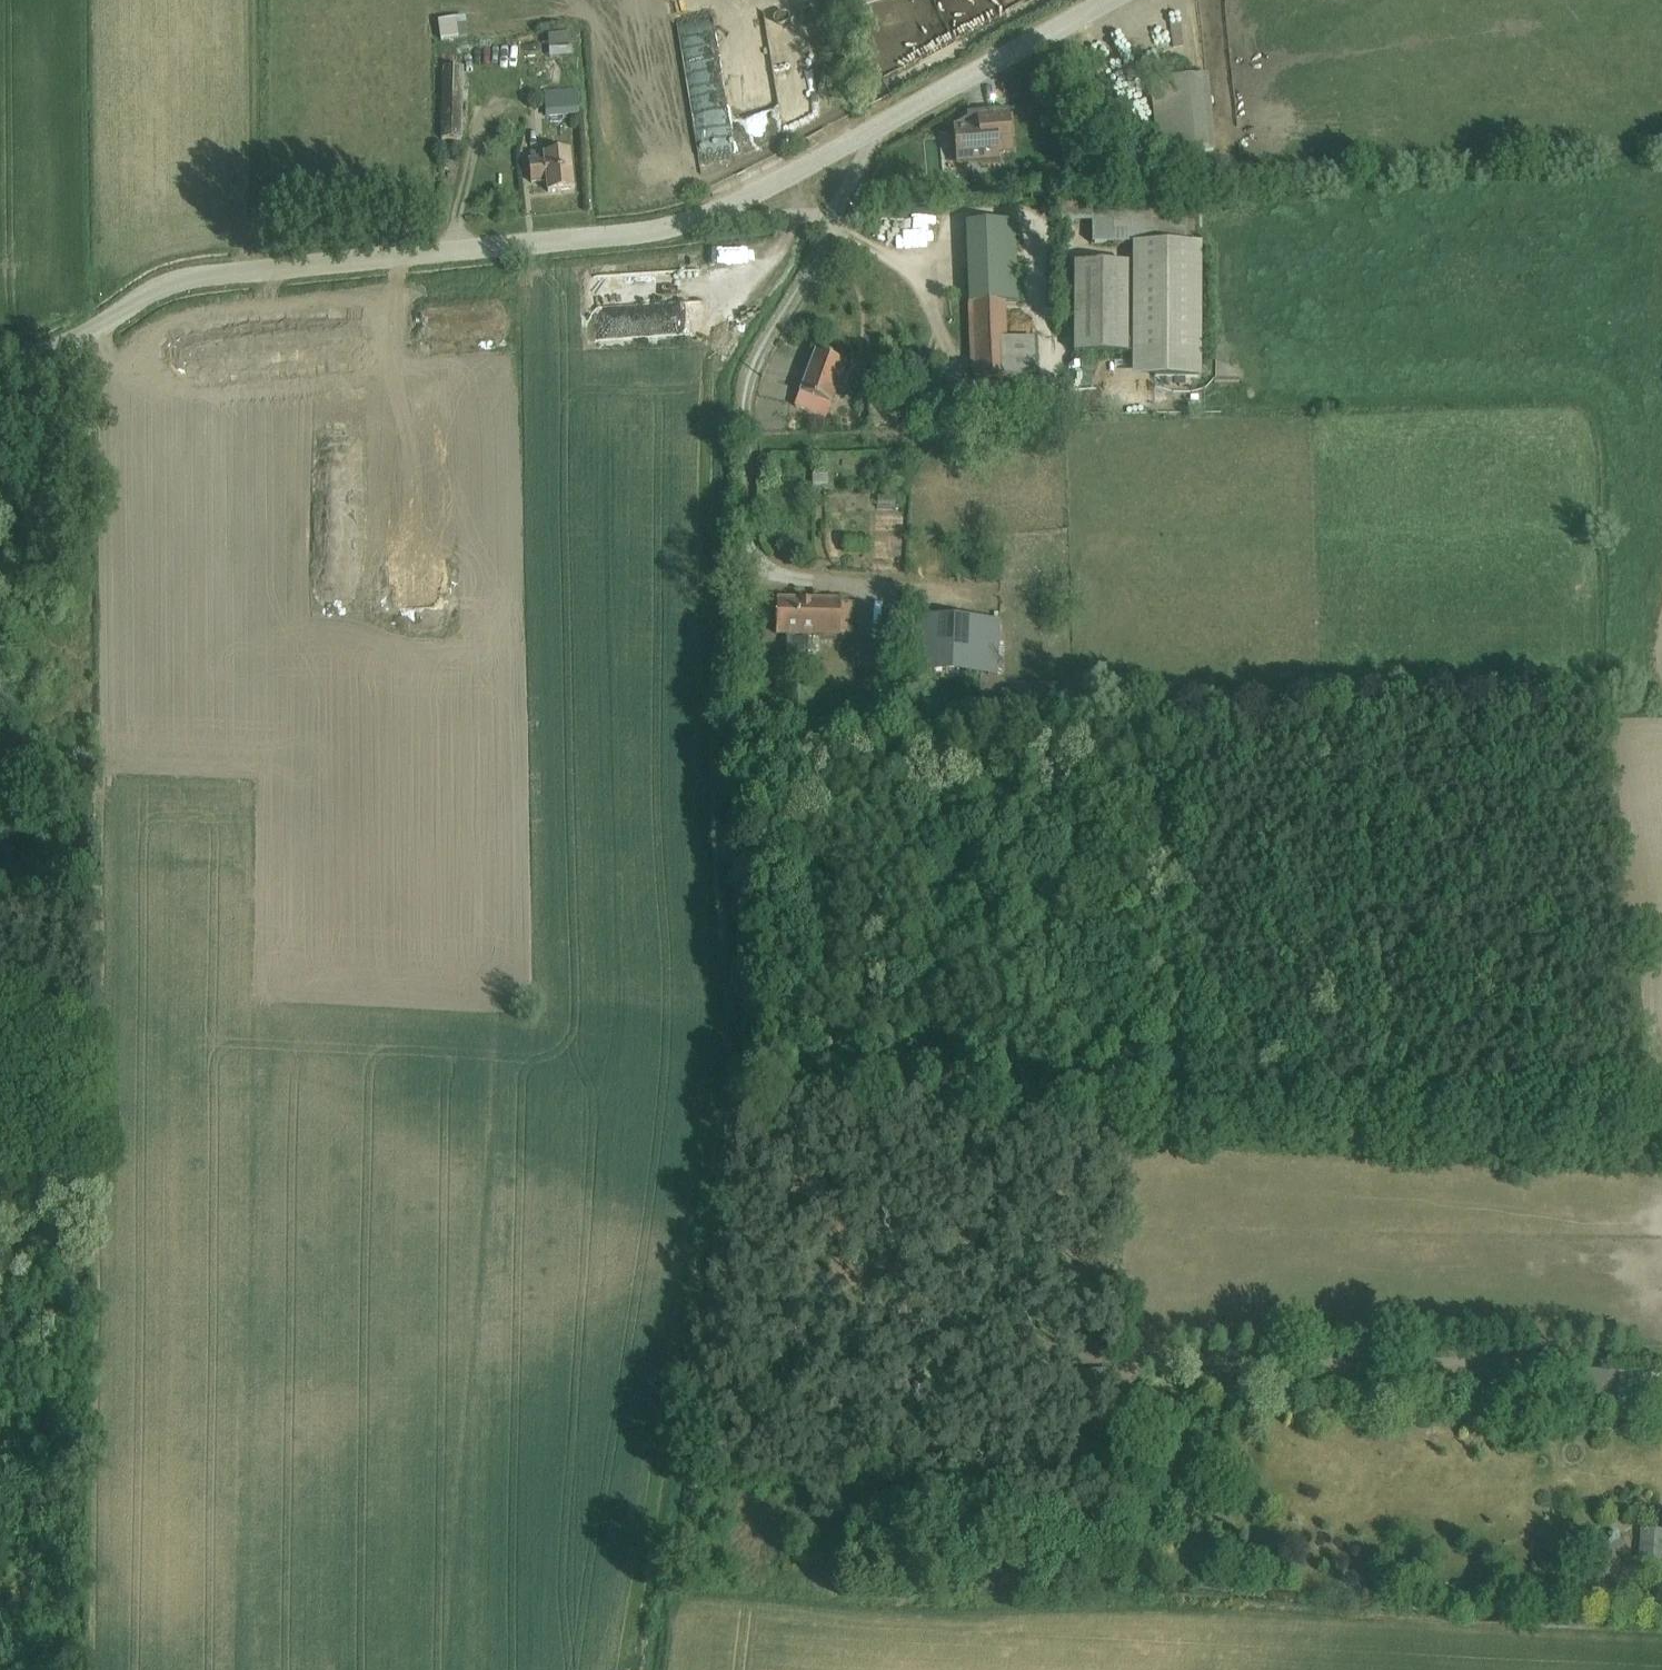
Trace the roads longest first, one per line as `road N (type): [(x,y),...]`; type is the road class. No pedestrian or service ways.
road 1 (residential): [(1121,0),(741,211),(672,234),(251,277),(161,295),(80,346),(0,369)]

